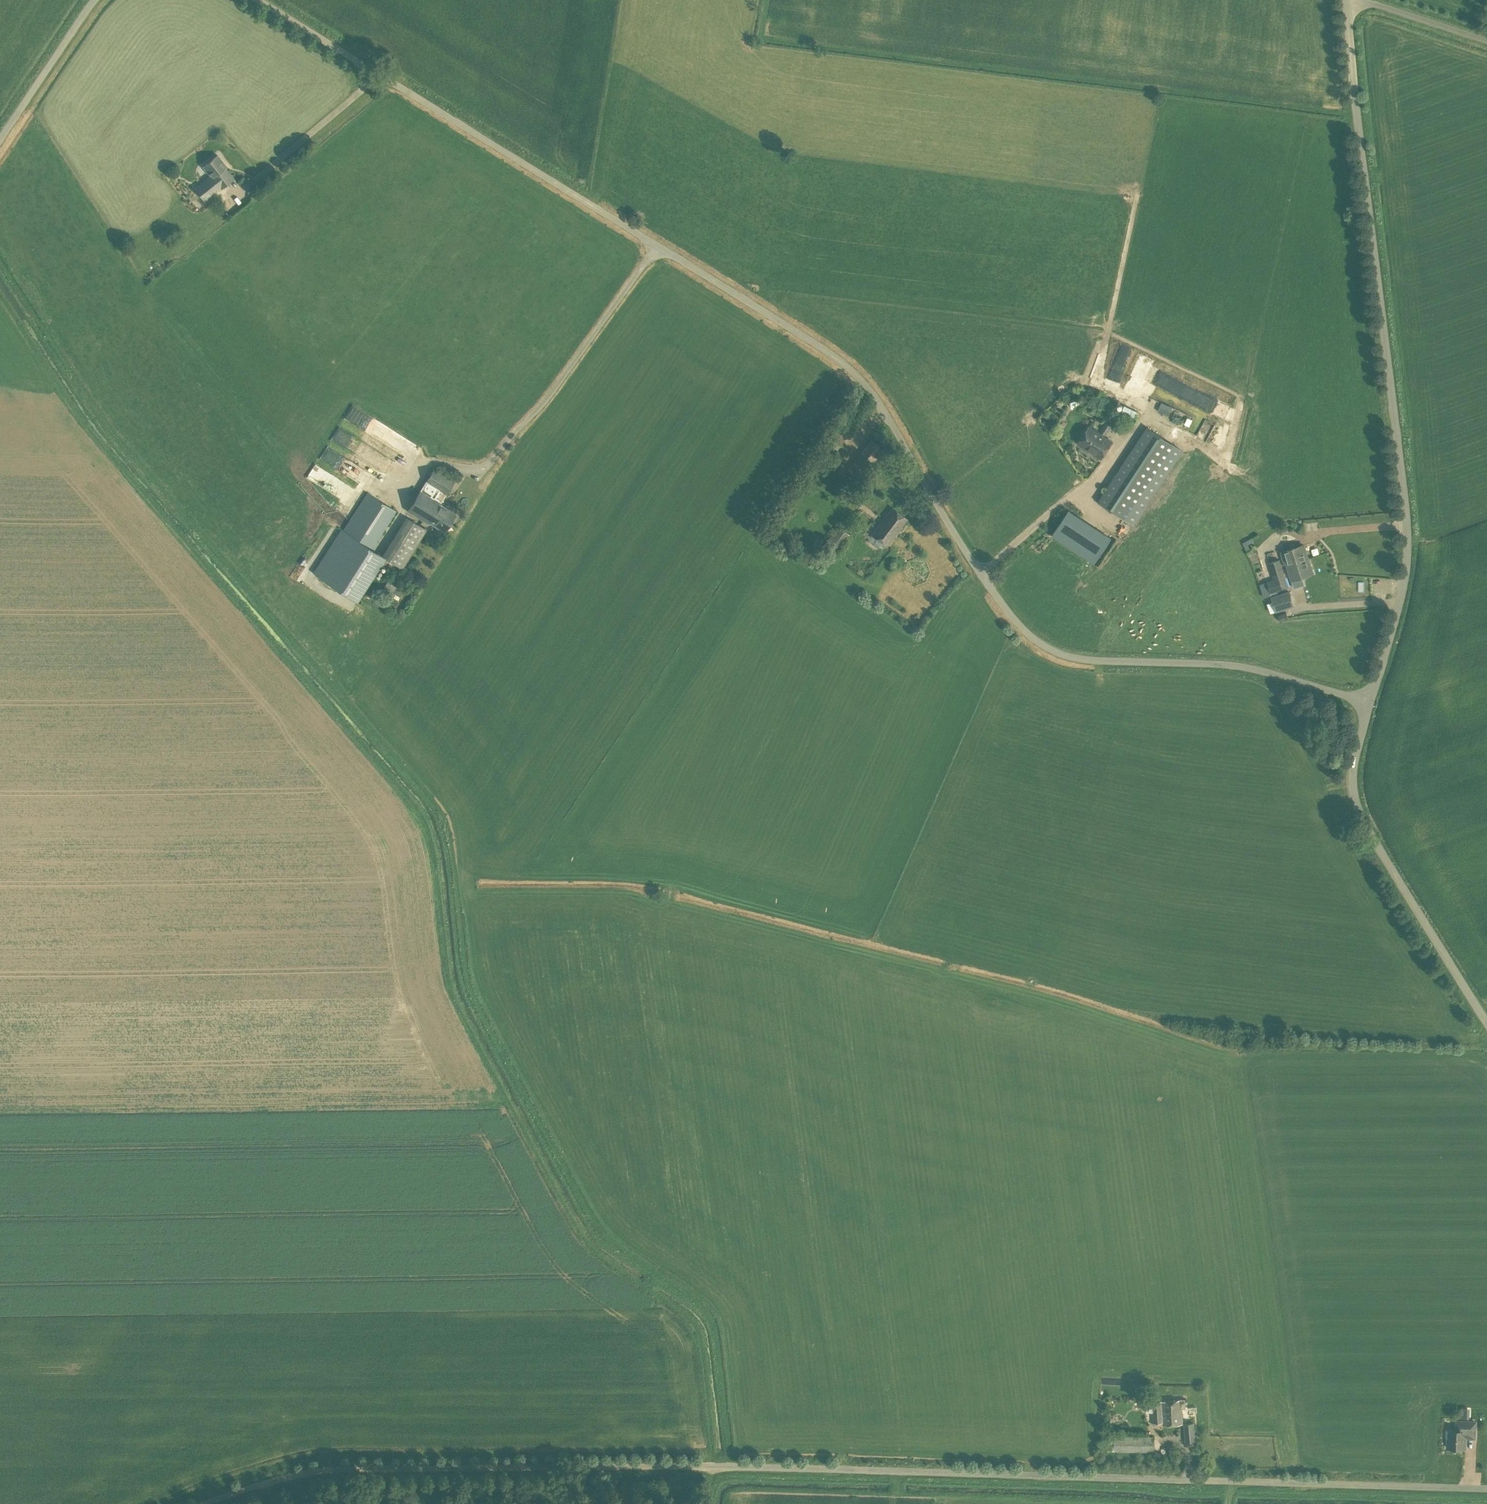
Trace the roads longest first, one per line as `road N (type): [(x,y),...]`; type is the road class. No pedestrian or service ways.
road 1 (unclassified): [(255,0),(846,362),(1026,633),(1092,664),(1229,666),(1369,702)]
road 2 (unclassified): [(202,1503),(353,1465),(1486,1488)]
road 3 (unclassified): [(1369,702),(1402,604),(1409,529),(1347,3)]
road 4 (unclassified): [(1486,1020),(1354,799),(1369,702)]
road 5 (unclassified): [(95,0),(0,140)]
road 6 (unclassified): [(1486,39),(1347,3)]

